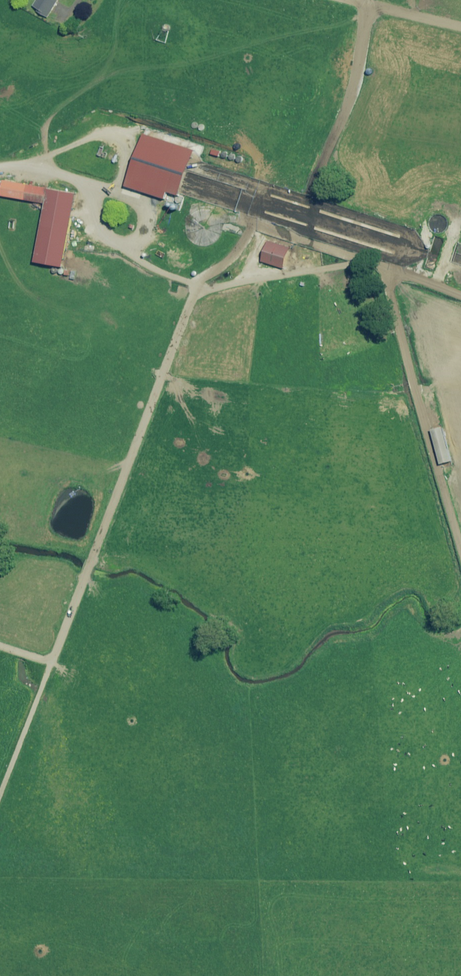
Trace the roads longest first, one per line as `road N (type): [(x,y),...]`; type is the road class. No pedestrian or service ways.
road 1 (track): [(245,225),(218,268),(190,285),(47,657),(0,642)]
road 2 (track): [(0,162),(83,173),(245,225)]
road 3 (track): [(245,225),(378,267),(415,360)]
road 4 (track): [(460,551),(415,360)]
road 5 (track): [(460,29),(343,0)]

